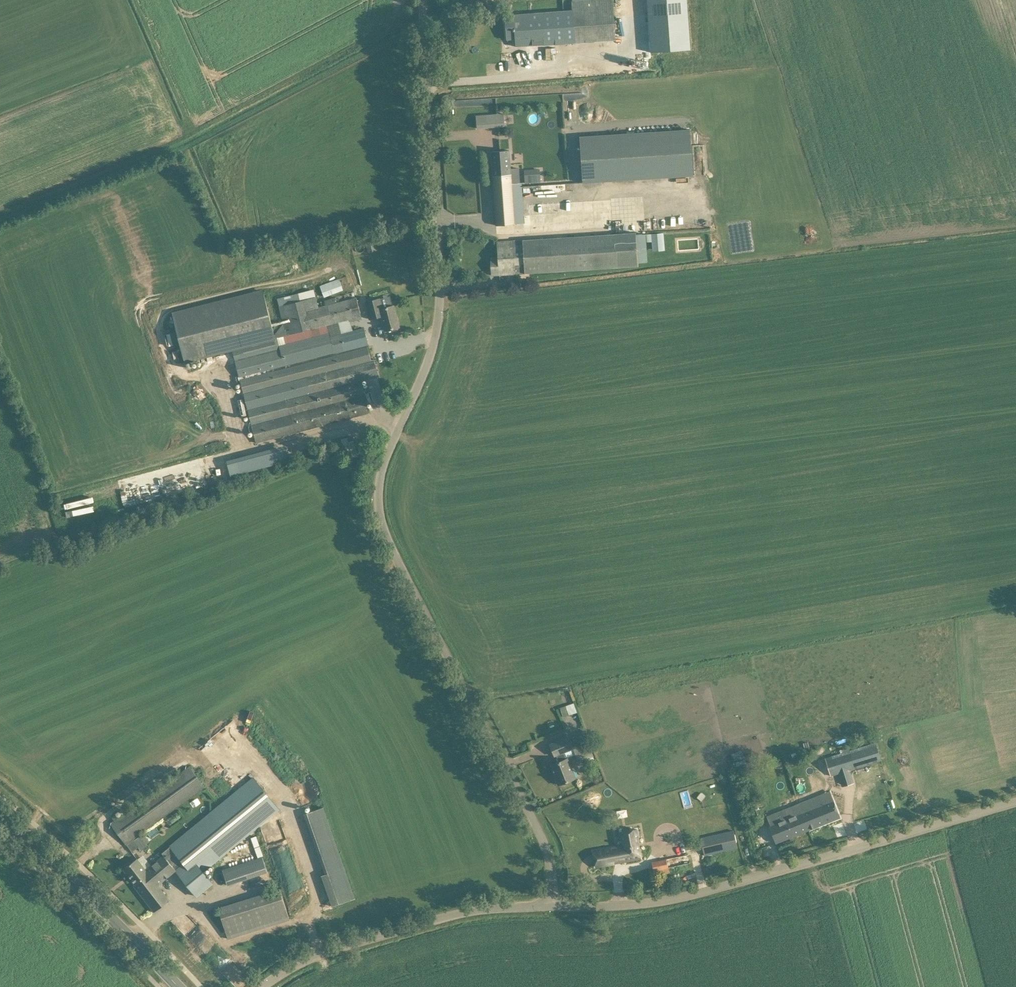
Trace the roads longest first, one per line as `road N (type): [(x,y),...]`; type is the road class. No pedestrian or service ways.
road 1 (unclassified): [(553,906),(548,843),(379,514),(380,476),(442,329),(424,0)]
road 2 (unclassified): [(553,906),(677,898),(1015,801)]
road 3 (unclassified): [(260,986),(305,958),(450,914),(553,906)]
road 4 (secondary): [(180,986),(0,815)]
road 5 (track): [(0,780),(68,835),(114,810)]

